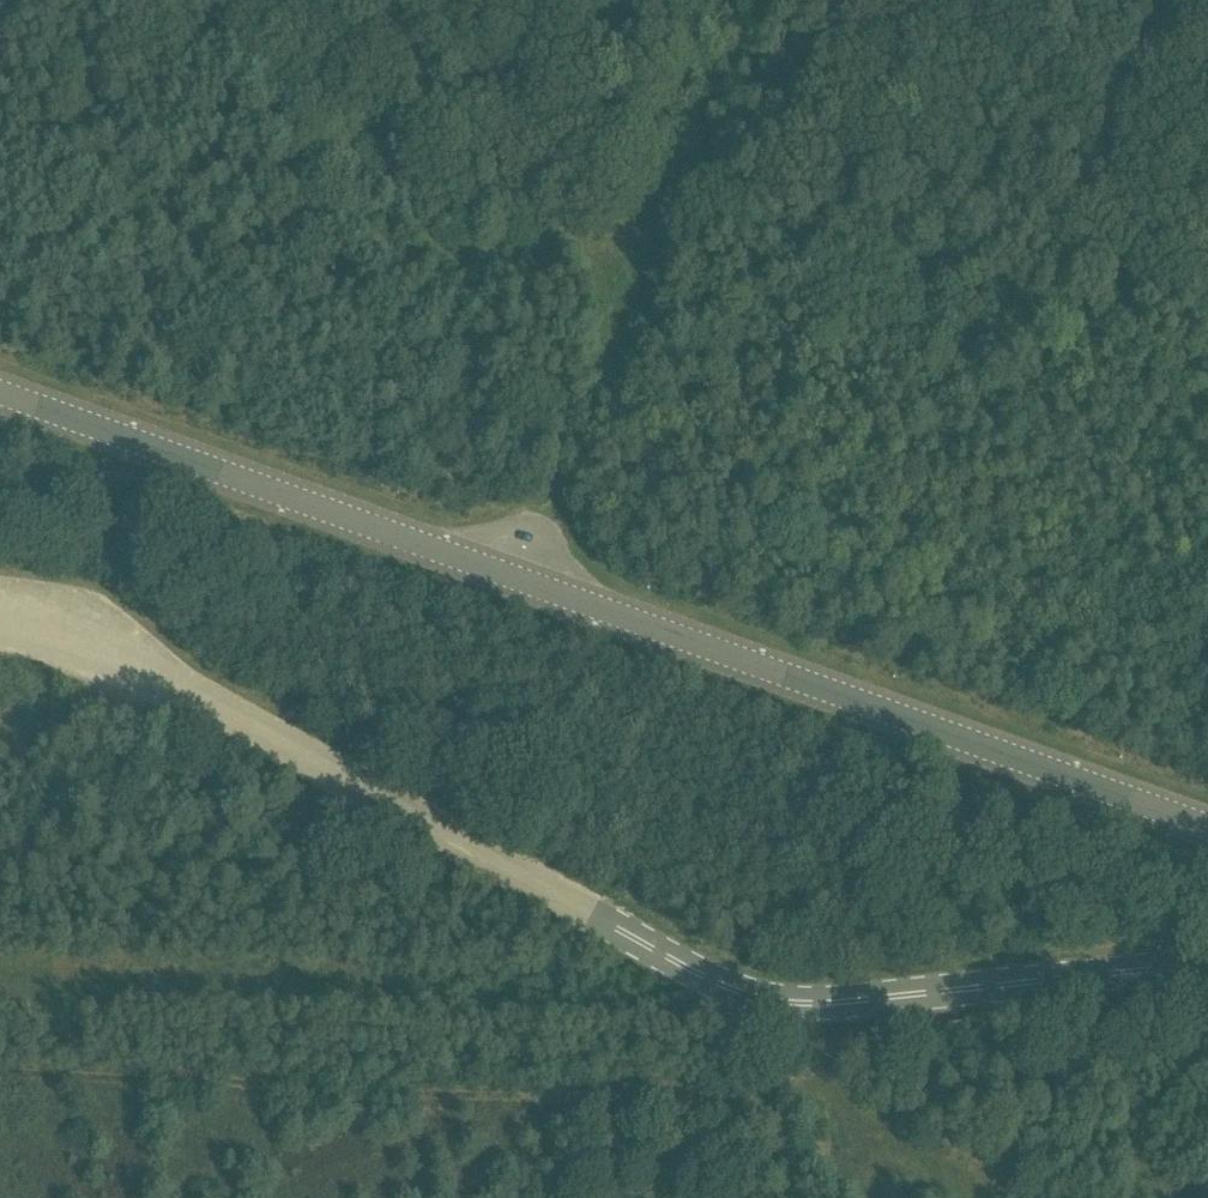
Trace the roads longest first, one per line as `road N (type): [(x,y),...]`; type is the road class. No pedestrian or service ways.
road 1 (tertiary): [(1207,827),(0,392)]
road 2 (track): [(547,523),(612,341),(601,256)]

